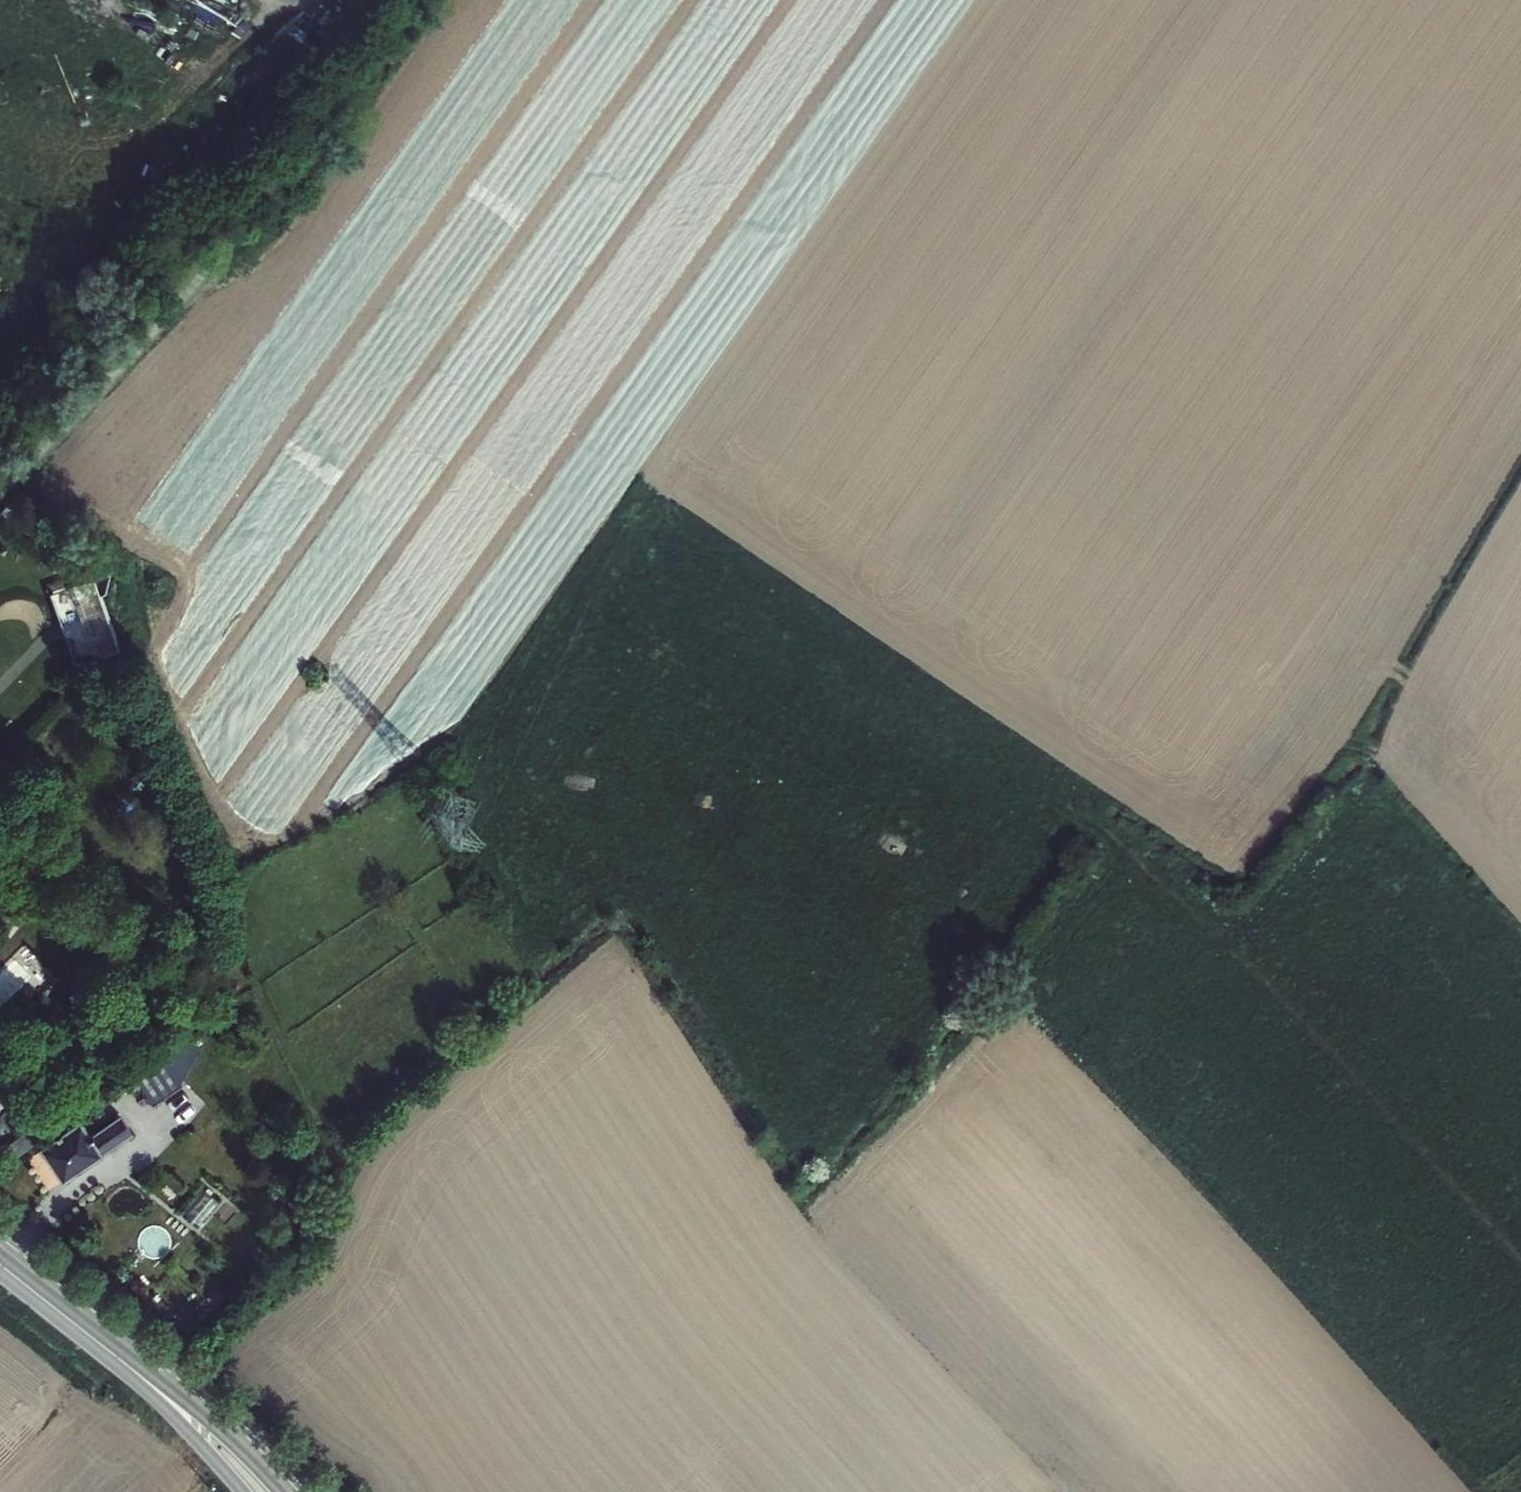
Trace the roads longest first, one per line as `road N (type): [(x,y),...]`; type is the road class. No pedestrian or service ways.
road 1 (secondary): [(282,1491),(211,1421),(105,1348)]
road 2 (secondary): [(105,1348),(242,1491)]
road 3 (secondary): [(105,1348),(0,1266)]

